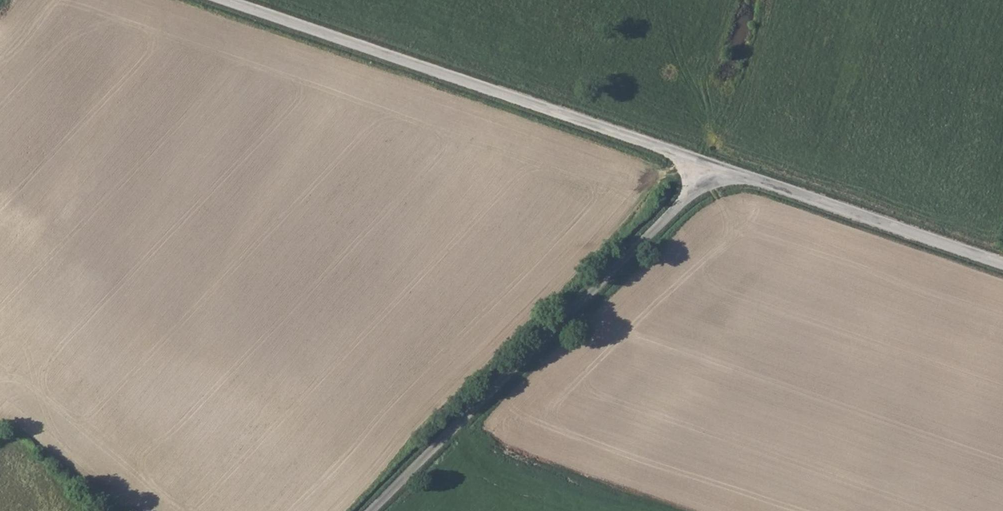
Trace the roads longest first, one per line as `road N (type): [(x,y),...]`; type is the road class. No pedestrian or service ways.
road 1 (unclassified): [(222,0),(717,166)]
road 2 (unclassified): [(369,510),(717,166)]
road 3 (unclassified): [(717,166),(1002,263)]

